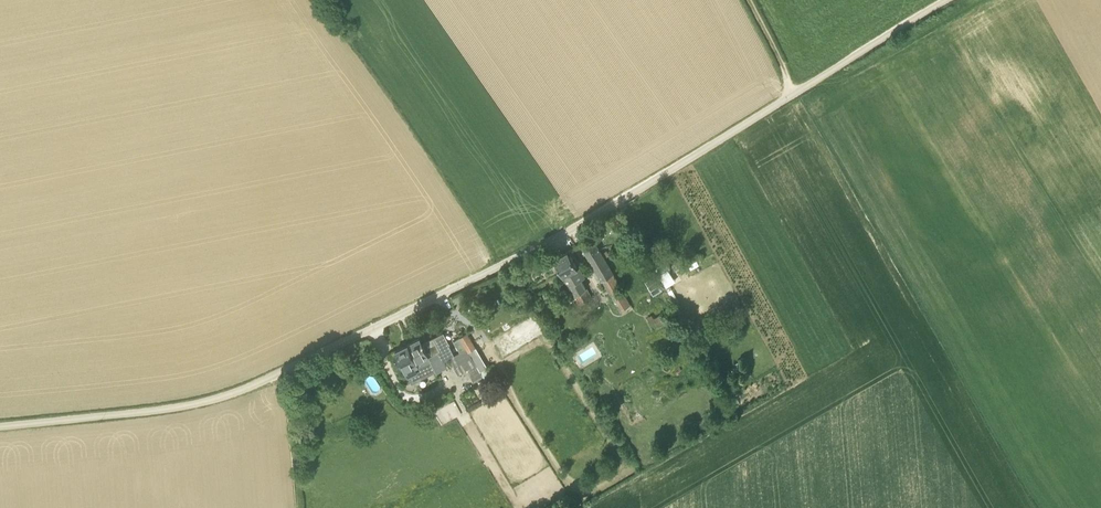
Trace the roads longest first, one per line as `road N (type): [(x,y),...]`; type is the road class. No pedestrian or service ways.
road 1 (unclassified): [(0,426),(166,409),(260,382),(582,224),(946,0)]

